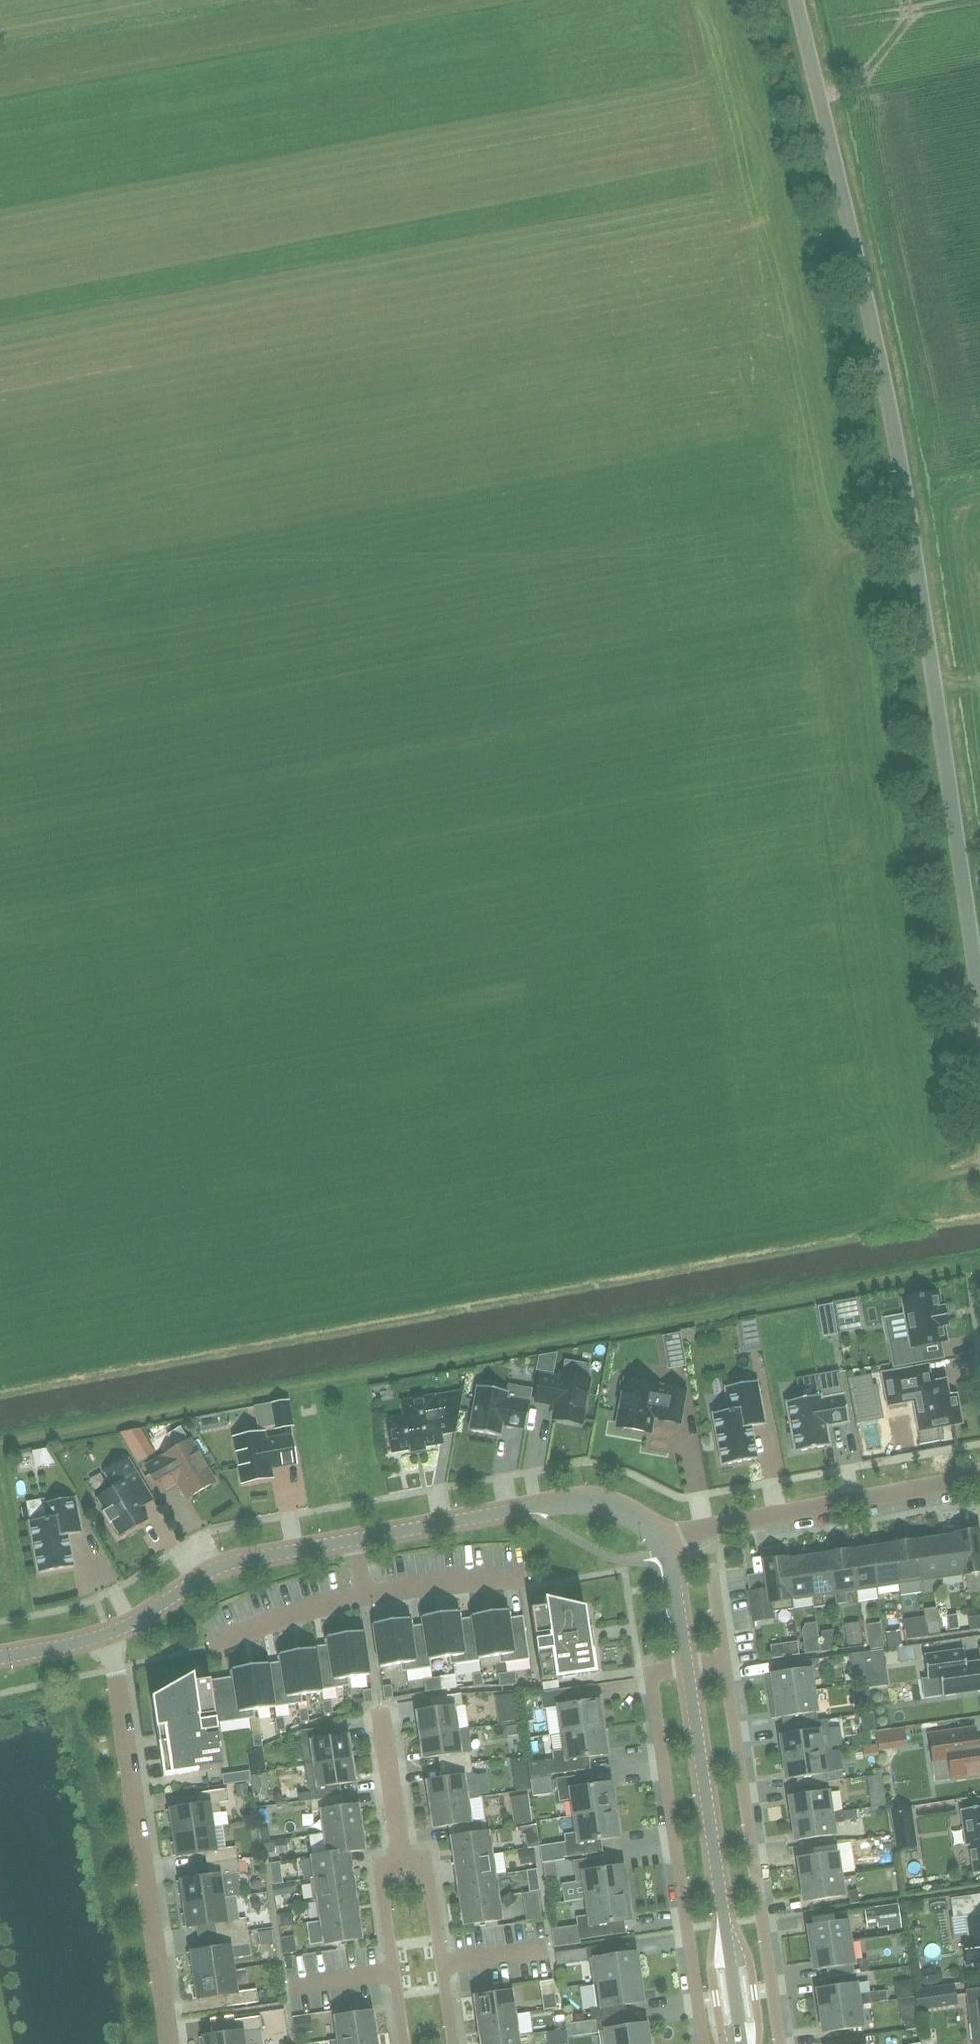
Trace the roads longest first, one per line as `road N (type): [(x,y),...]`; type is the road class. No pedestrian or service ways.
road 1 (unclassified): [(979,998),(891,423),(796,0)]
road 2 (residential): [(169,2043),(108,1633)]
road 3 (residential): [(687,1661),(651,1674),(703,2043)]
road 4 (residential): [(780,2043),(726,1660)]
road 5 (tertiary): [(687,1661),(742,2043)]
road 6 (unclassified): [(664,1548),(723,1525),(979,1475)]
road 7 (tertiary): [(108,1633),(232,1560),(356,1538)]
road 8 (residential): [(451,2043),(432,1903),(425,1878),(403,1861)]
road 9 (residential): [(403,1861),(389,1881),(386,1911),(405,2043)]
road 10 (tertiary): [(356,1538),(524,1509)]
road 11 (residential): [(364,1593),(209,1647)]
road 12 (residential): [(527,1582),(438,1582),(364,1593)]
road 13 (tertiary): [(664,1548),(619,1508),(594,1502),(524,1509)]
road 14 (residential): [(403,1861),(379,1707)]

